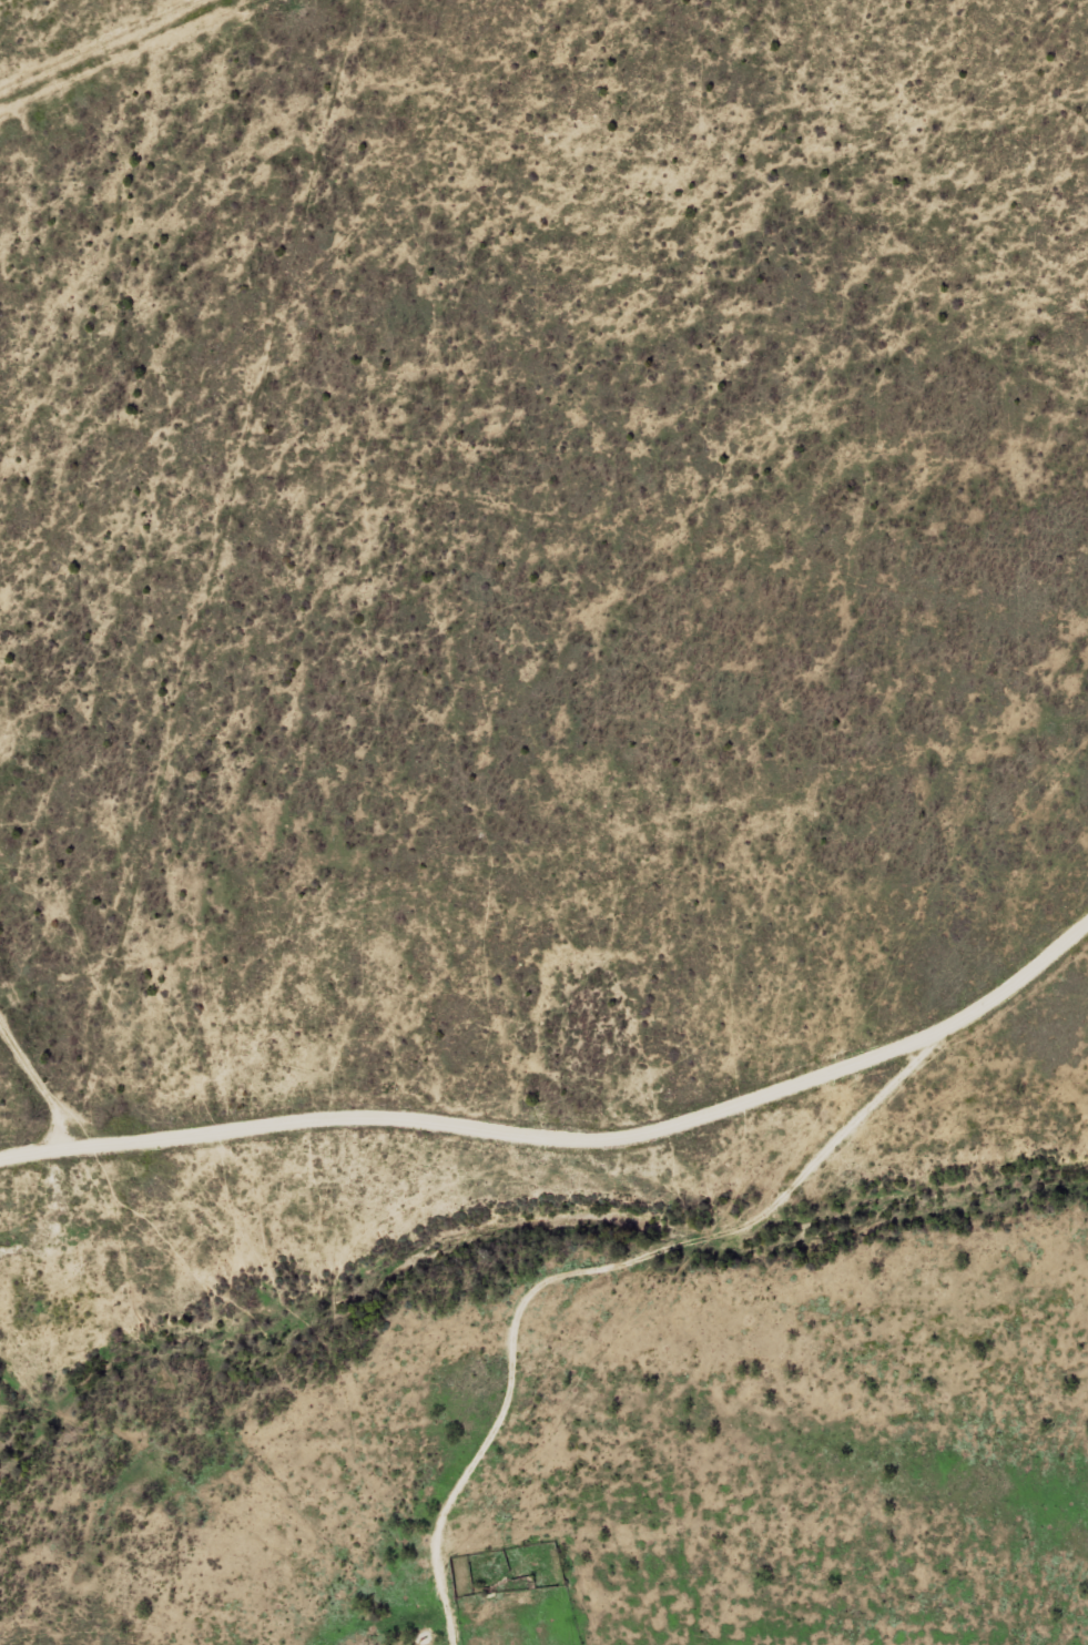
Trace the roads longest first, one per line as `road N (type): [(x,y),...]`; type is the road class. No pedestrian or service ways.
road 1 (track): [(0,1191),(90,1169),(601,1151),(817,1090),(1087,913)]
road 2 (track): [(90,1169),(0,1014)]

